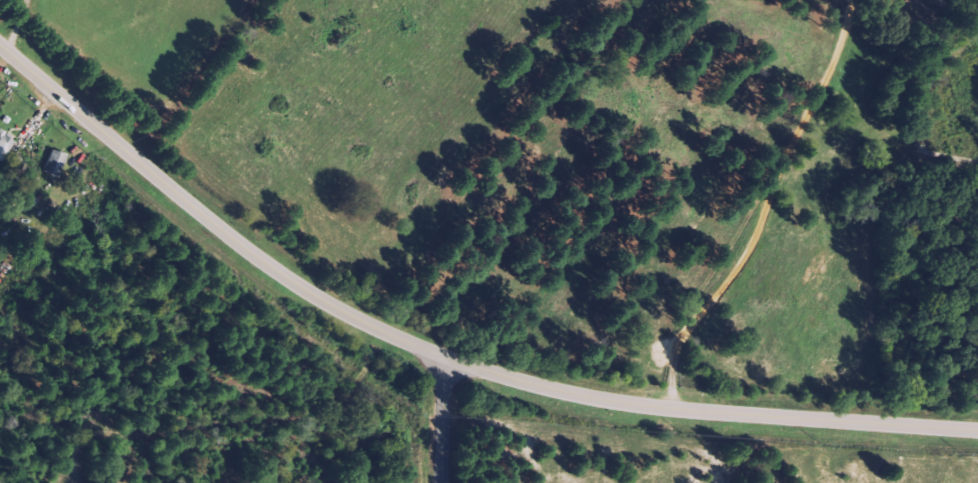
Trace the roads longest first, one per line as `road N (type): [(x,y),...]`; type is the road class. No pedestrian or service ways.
road 1 (residential): [(977,431),(625,401),(446,357),(275,263),(0,38)]
road 2 (residential): [(439,482),(446,357)]

